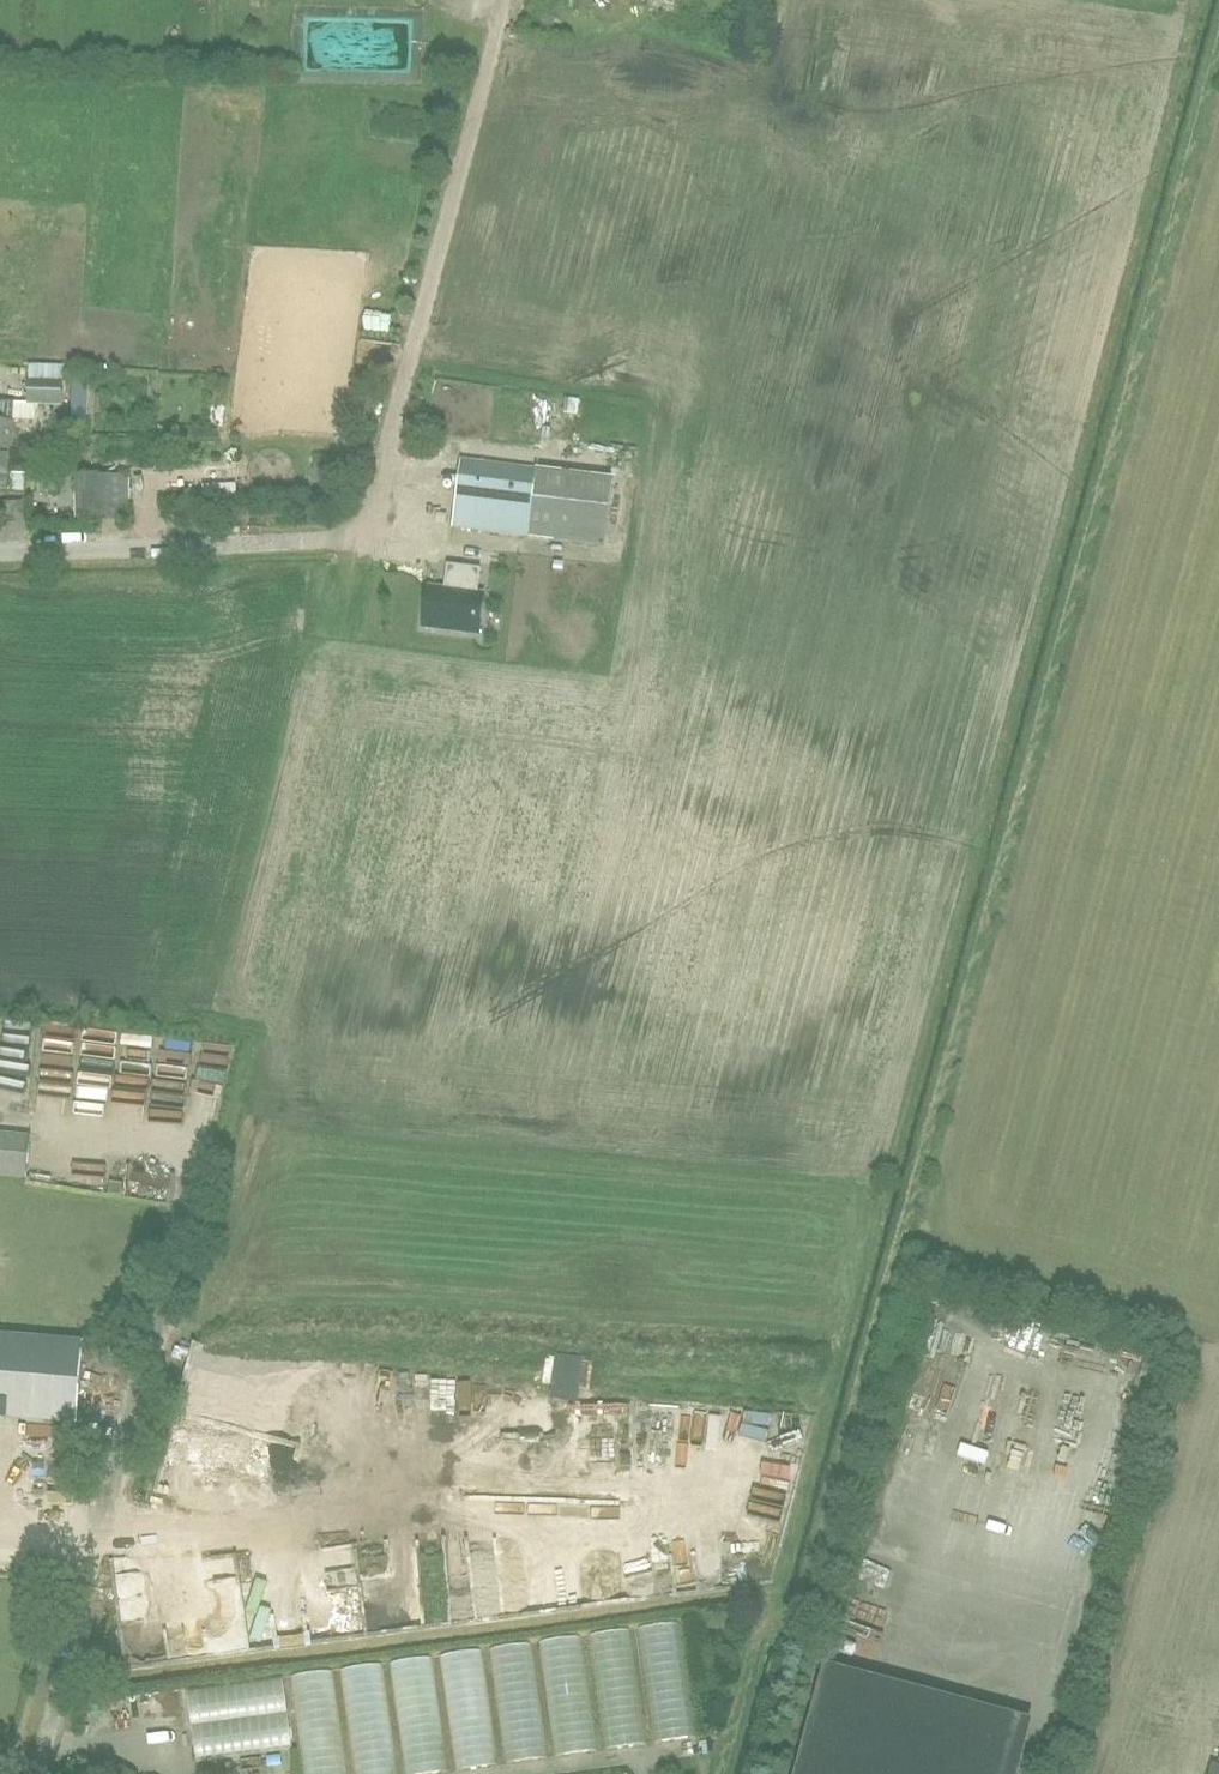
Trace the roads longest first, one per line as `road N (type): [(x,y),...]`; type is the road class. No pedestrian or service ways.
road 1 (track): [(0,551),(332,540),(365,525),(505,0)]
road 2 (unclassified): [(43,1773),(191,1192)]

